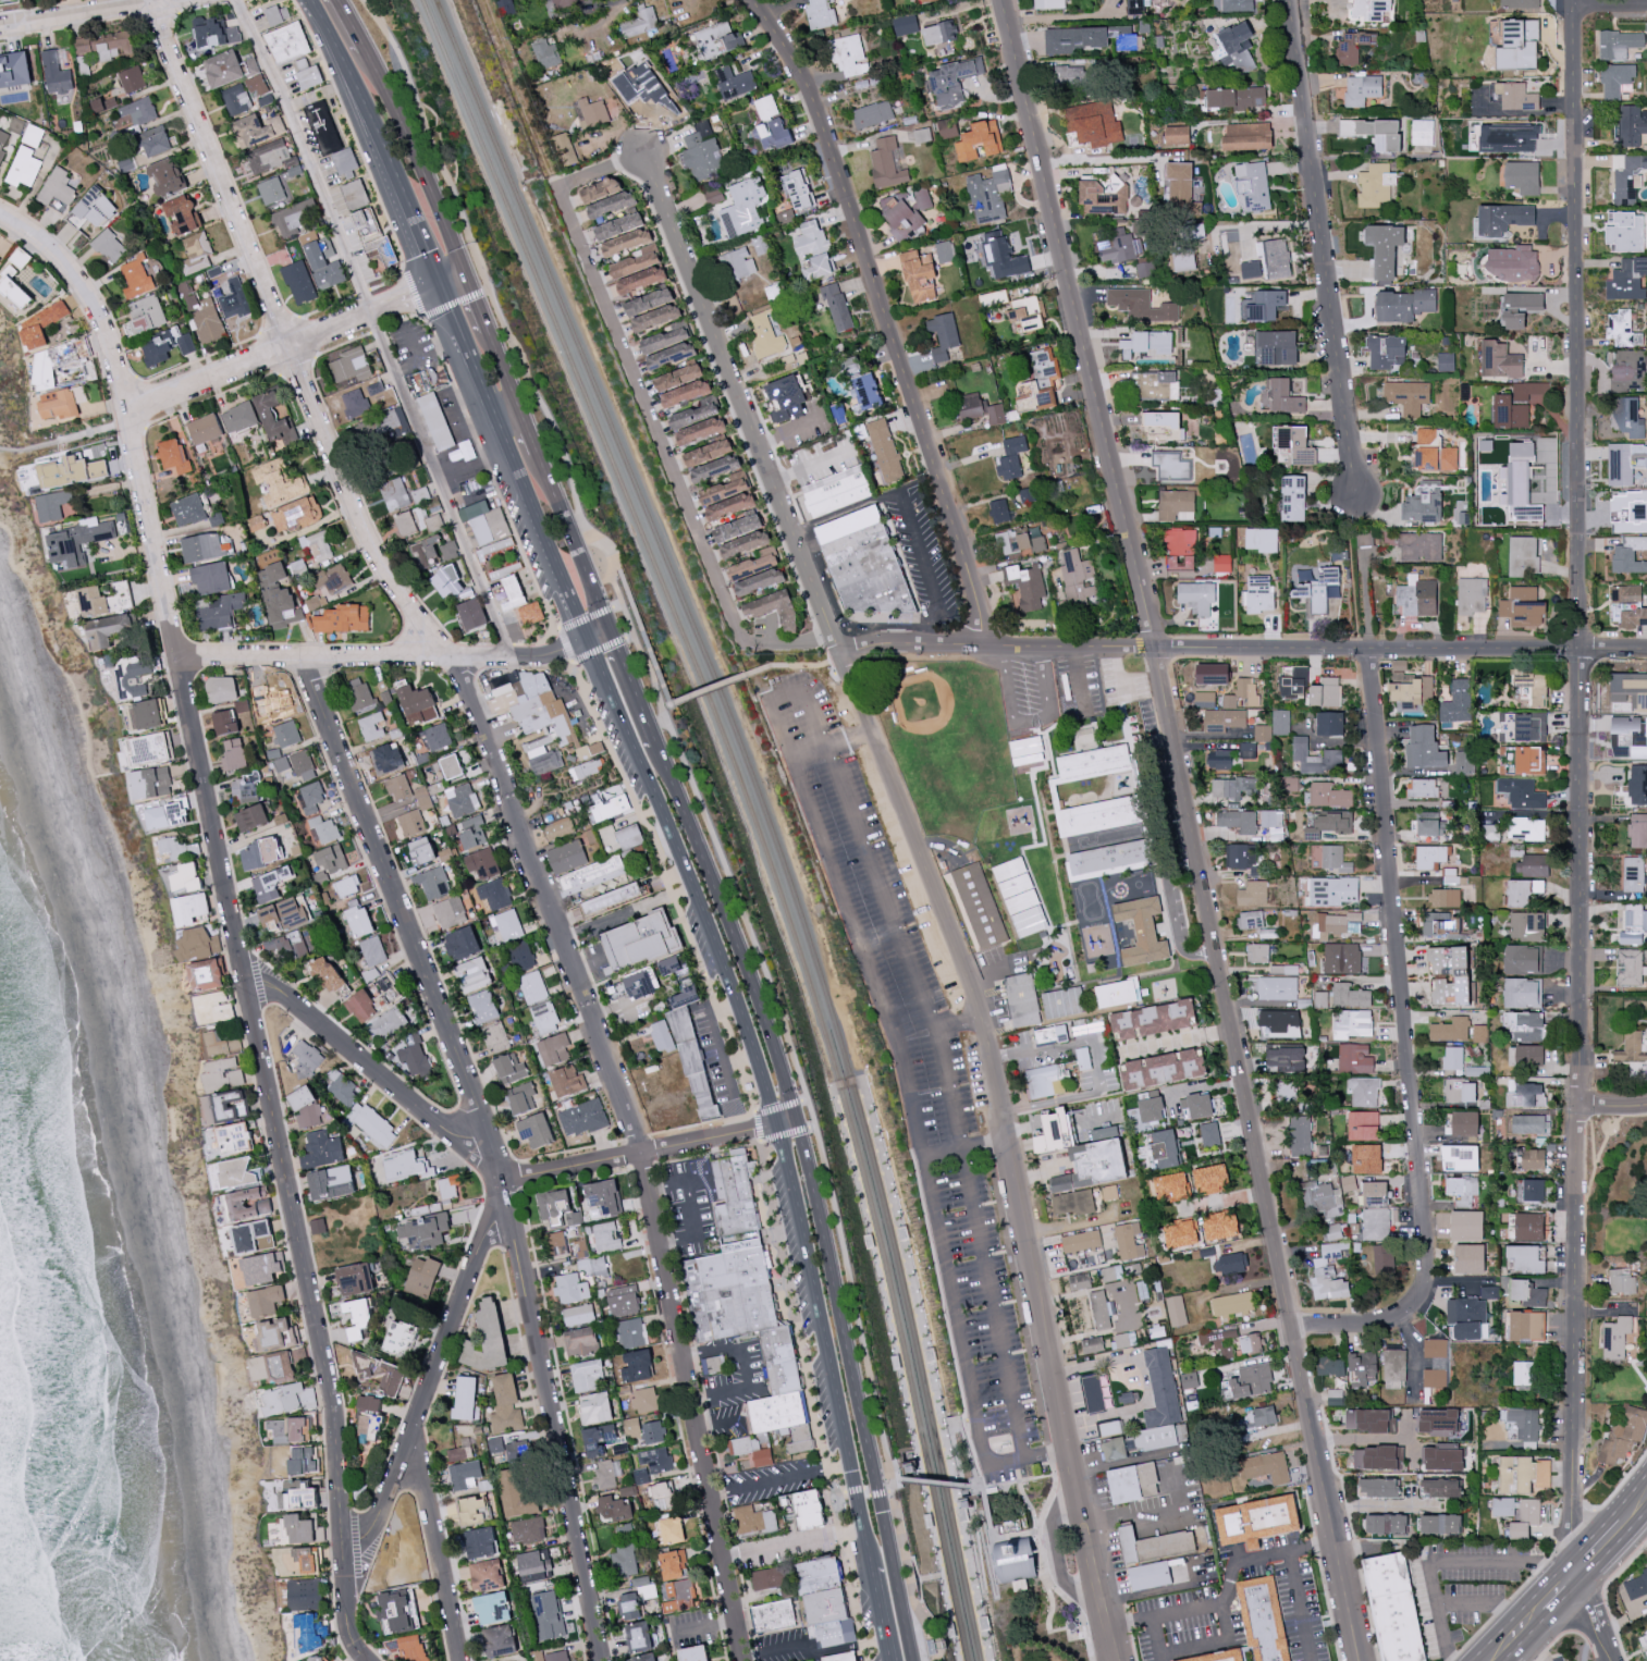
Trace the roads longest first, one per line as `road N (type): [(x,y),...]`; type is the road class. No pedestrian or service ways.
road 1 (residential): [(746,1660),(641,1152),(459,674),(369,541),(148,2)]
road 2 (residential): [(1362,1660),(1156,647),(1002,0)]
road 3 (residential): [(1582,1571),(1572,1534),(1582,967),(1574,0)]
road 4 (residential): [(370,1660),(346,1614),(349,1551),(329,1378),(131,415),(105,322),(74,270),(0,213)]
road 5 (residential): [(599,1660),(500,1178),(300,656)]
road 6 (tertiary): [(1079,1486),(987,1033),(841,654)]
road 7 (residential): [(841,654),(886,641),(1646,648)]
road 8 (residential): [(1290,1321),(1398,1320),(1427,1295),(1368,648)]
road 9 (residential): [(981,644),(978,589),(814,93),(758,0)]
road 10 (residential): [(841,654),(648,151)]
road 11 (primary): [(585,638),(690,886),(775,1123)]
road 12 (primary): [(906,1621),(799,1117)]
road 13 (residential): [(1360,497),(1290,0)]
road 14 (primary): [(775,1123),(866,1566)]
road 15 (residential): [(351,1588),(494,1220),(500,1178)]
road 16 (residential): [(585,638),(508,659),(177,654)]
road 17 (primary): [(799,1117),(661,742)]
road 18 (residential): [(500,1178),(242,956)]
road 19 (primary): [(312,0),(383,142),(439,281)]
road 20 (residential): [(370,310),(131,415)]
road 21 (primary): [(490,407),(585,638)]
road 22 (residential): [(740,1132),(500,1178)]
road 23 (residential): [(465,1660),(415,1422)]
road 24 (primary): [(468,268),(370,50)]
road 25 (primary): [(611,625),(542,451)]
road 26 (tertiary): [(1118,1660),(1079,1486)]
road 27 (residential): [(159,0),(0,26)]
road 28 (primary): [(661,742),(611,625)]

